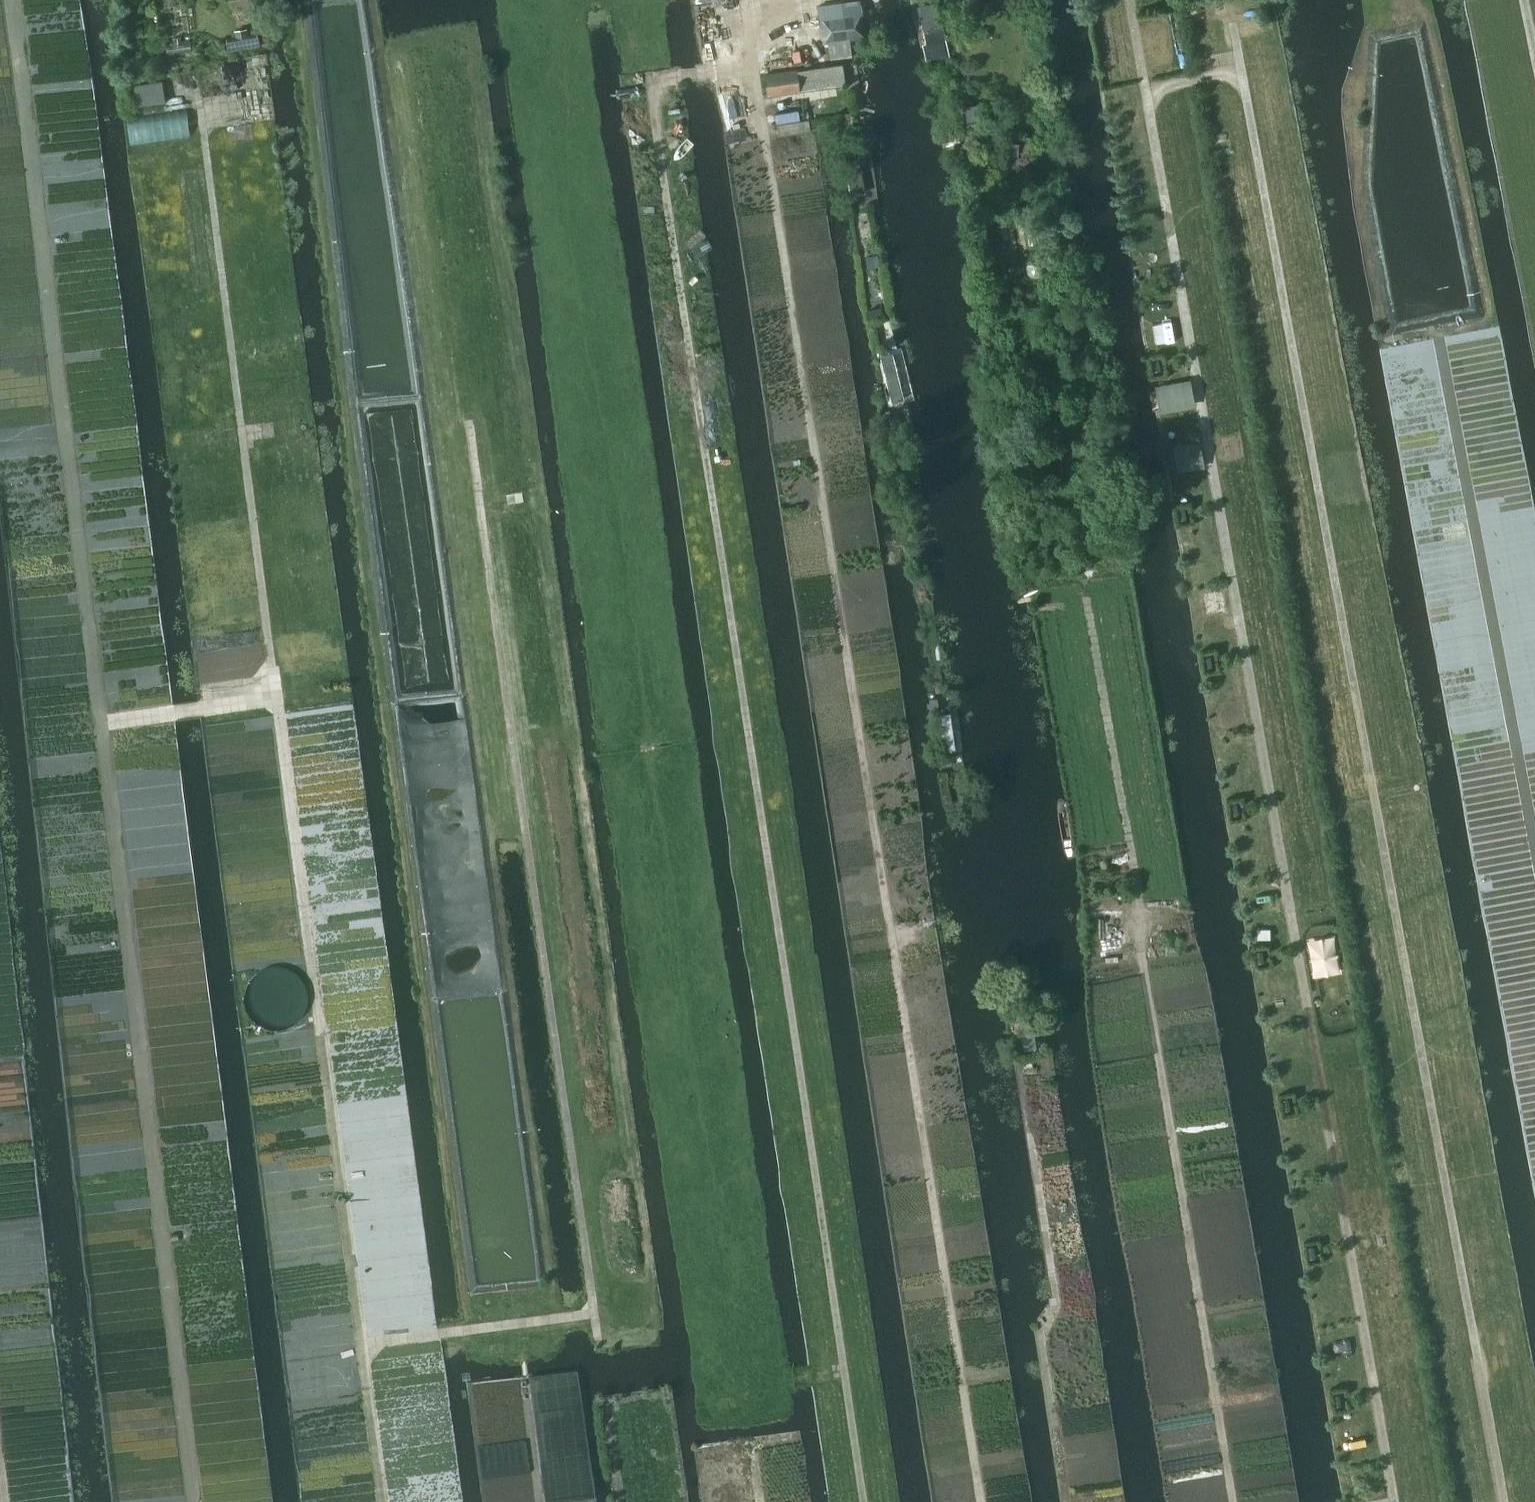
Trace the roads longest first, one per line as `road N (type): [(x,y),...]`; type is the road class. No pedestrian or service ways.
road 1 (track): [(862,1501),(650,80),(754,67)]
road 2 (track): [(1394,1501),(1132,0)]
road 3 (track): [(1501,1501),(1234,30)]
road 4 (track): [(982,1501),(754,67)]
road 5 (track): [(382,1501),(202,117)]
road 6 (track): [(362,1344),(594,1314),(468,424)]
road 7 (track): [(1232,1501),(1051,394)]
road 8 (track): [(1031,1138),(1057,1297),(1040,1334),(1066,1501)]

